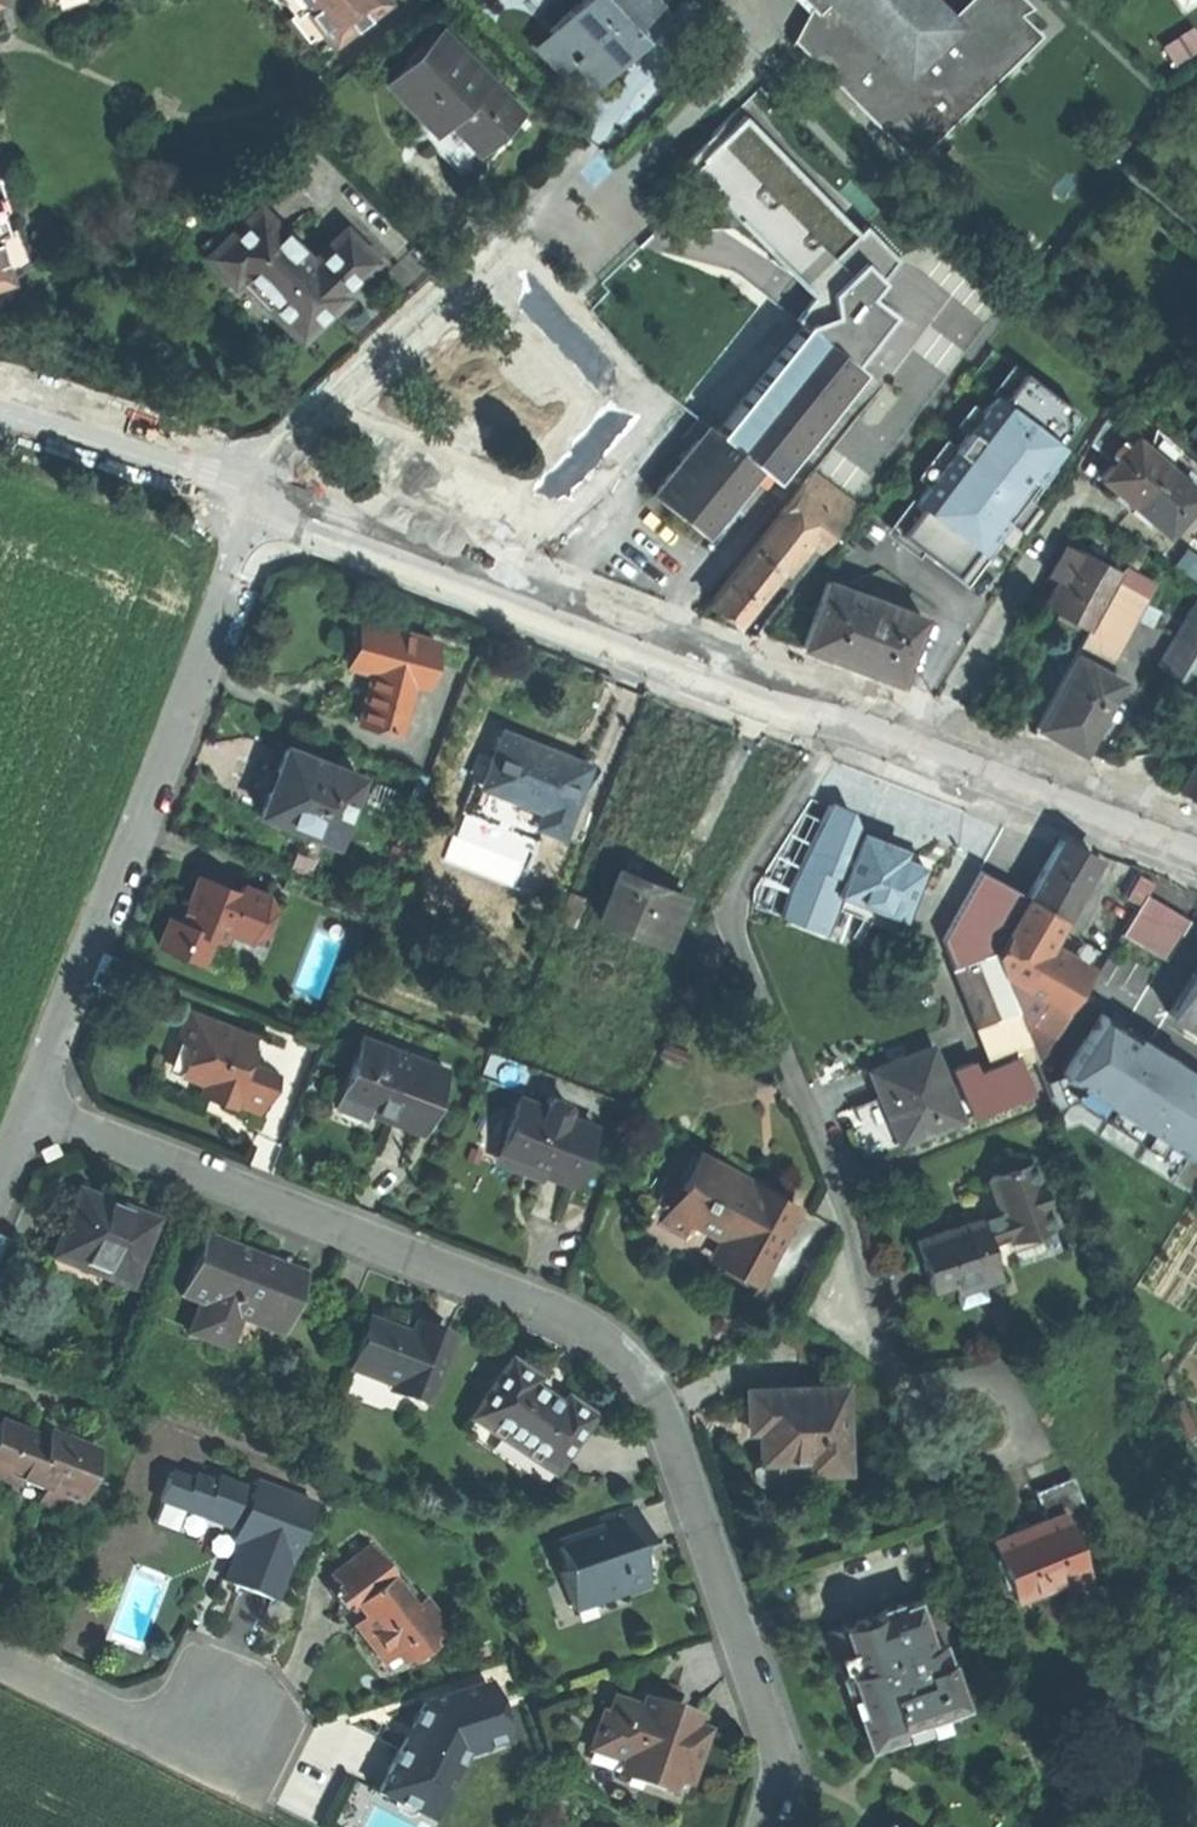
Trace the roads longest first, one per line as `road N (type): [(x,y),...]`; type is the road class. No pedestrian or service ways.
road 1 (residential): [(766,1826),(777,1782),(771,1729),(669,1434),(626,1357),(548,1309),(28,1105)]
road 2 (residential): [(898,1401),(841,1199),(737,923),(745,879),(850,717)]
road 3 (residential): [(28,1105),(264,496)]
road 4 (secondary): [(264,496),(850,717)]
road 5 (secondary): [(850,717),(1196,847)]
road 6 (residential): [(264,496),(290,447),(490,262)]
road 7 (residential): [(898,1401),(992,1378),(1020,1408),(1019,1442),(957,1474),(934,1474),(917,1447)]
road 8 (secondary): [(0,414),(264,496)]
road 9 (residential): [(220,1733),(172,1736),(120,1725),(0,1666)]

